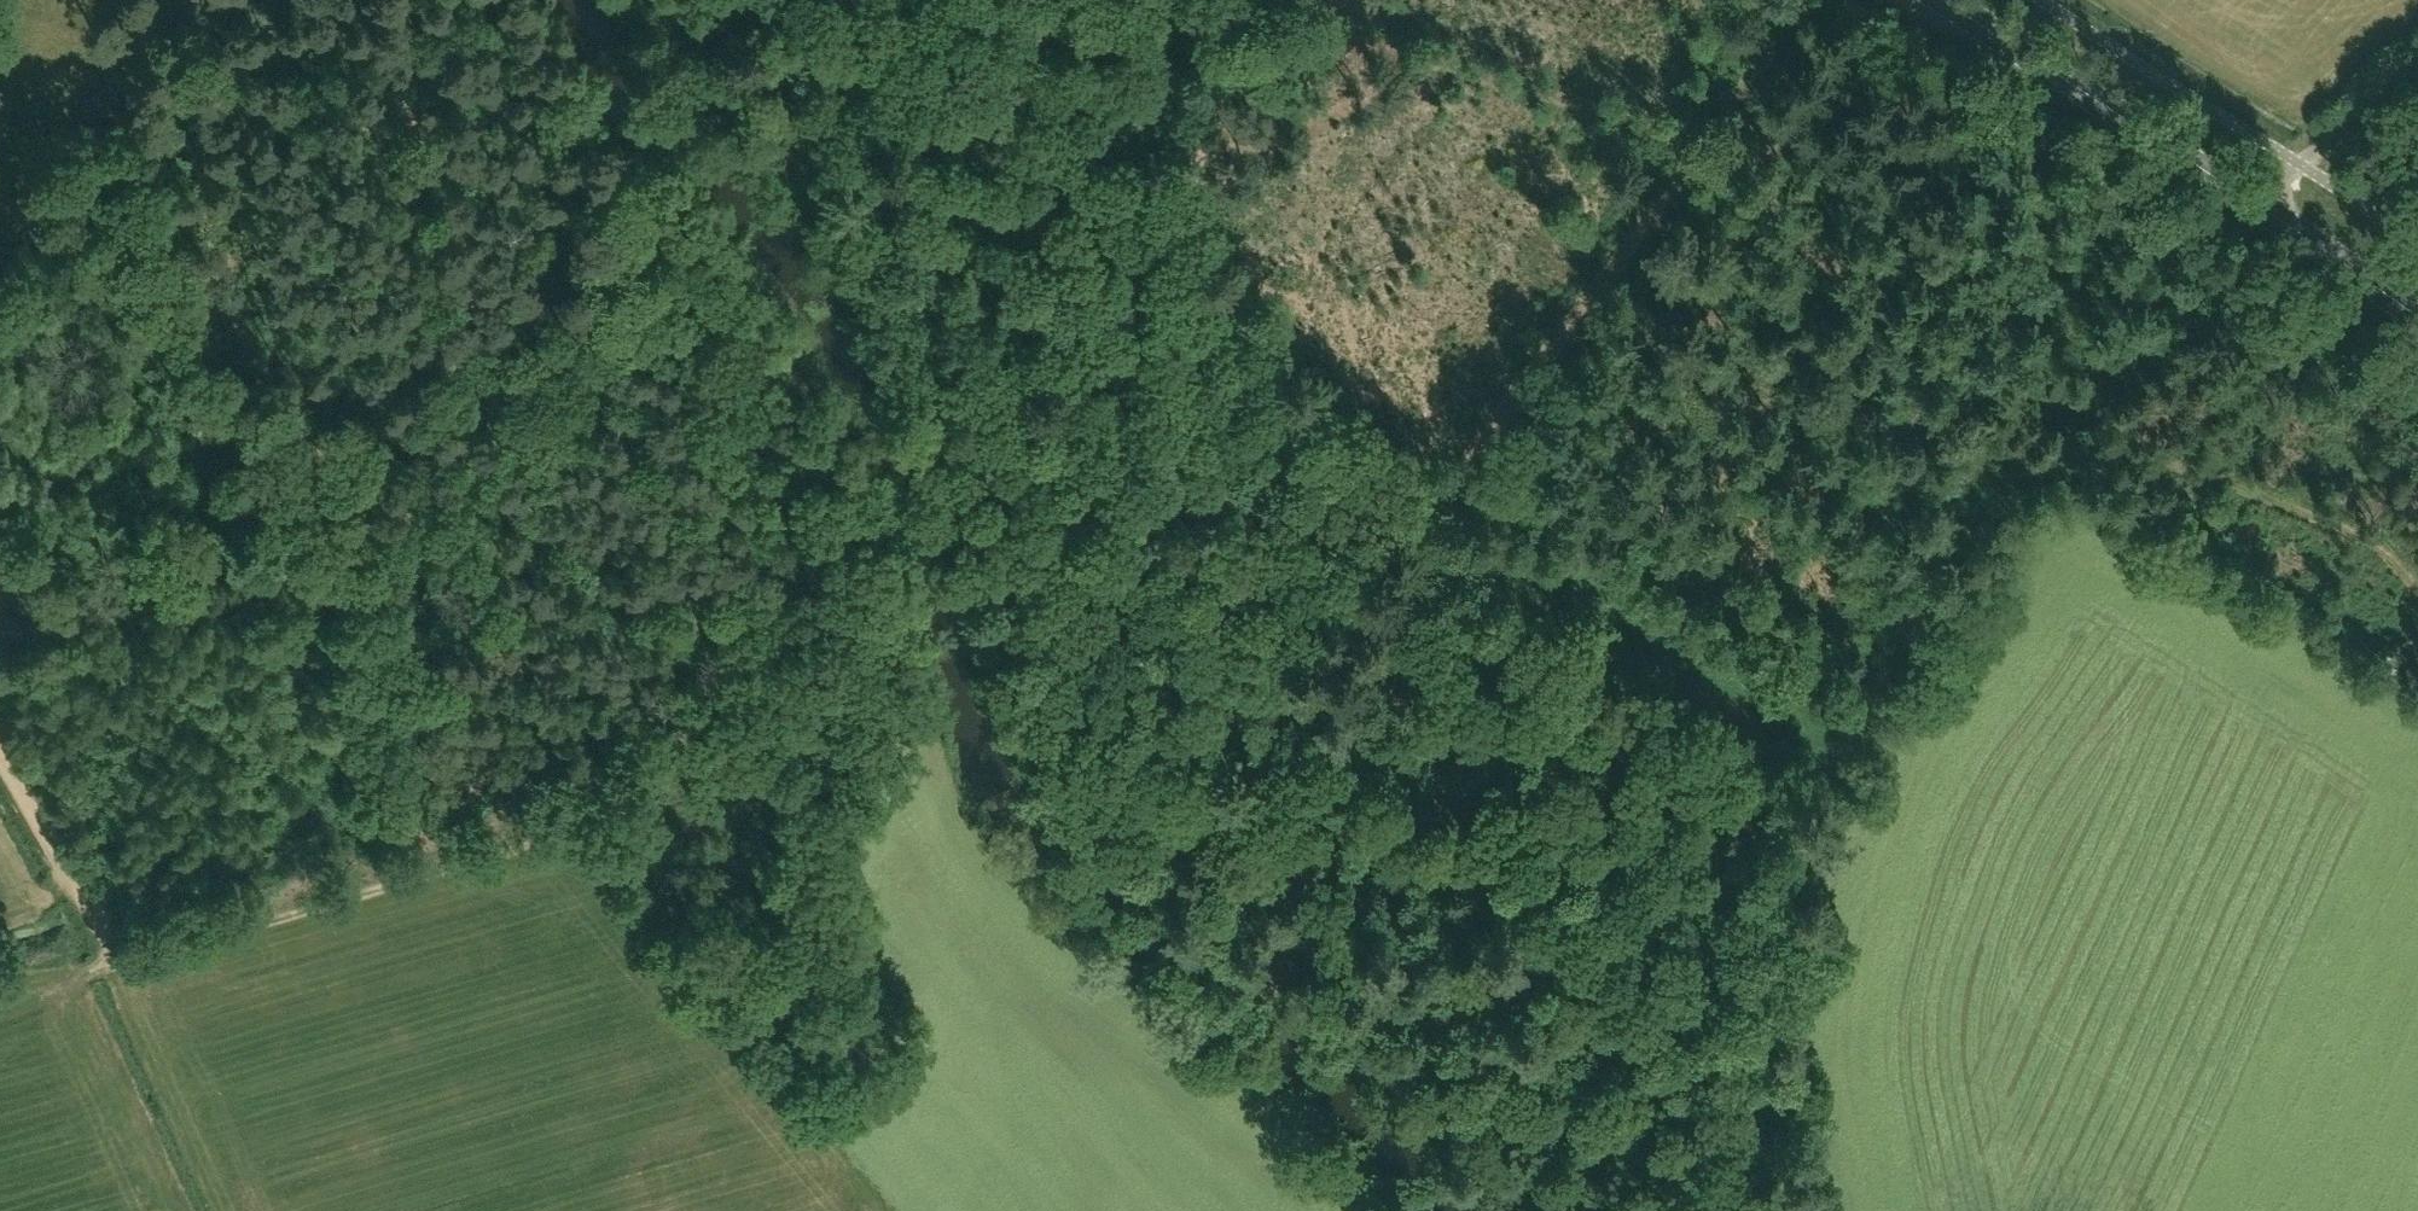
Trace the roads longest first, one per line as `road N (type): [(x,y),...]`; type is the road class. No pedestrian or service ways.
road 1 (track): [(0,752),(105,934),(152,946),(558,832),(611,841),(699,905)]
road 2 (primary): [(2269,211),(1944,0)]
road 3 (unclassified): [(2269,211),(2304,169),(2417,82)]
road 4 (primary): [(2417,326),(2269,211)]
road 5 (track): [(779,781),(683,801),(611,841)]

